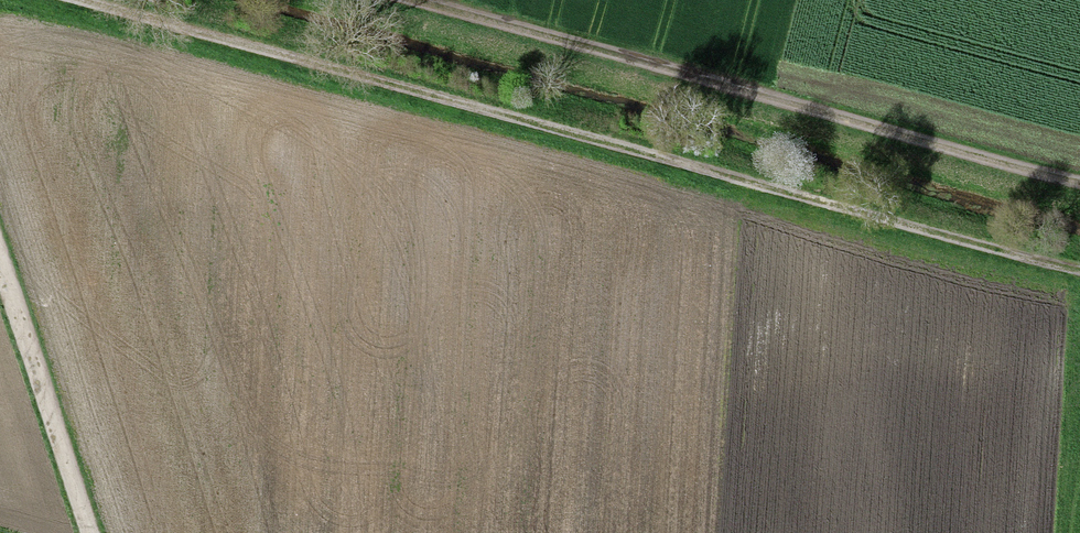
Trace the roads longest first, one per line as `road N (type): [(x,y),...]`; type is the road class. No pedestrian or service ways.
road 1 (track): [(54,0),(1079,273)]
road 2 (track): [(404,0),(1079,189)]
road 3 (track): [(85,532),(0,266)]

